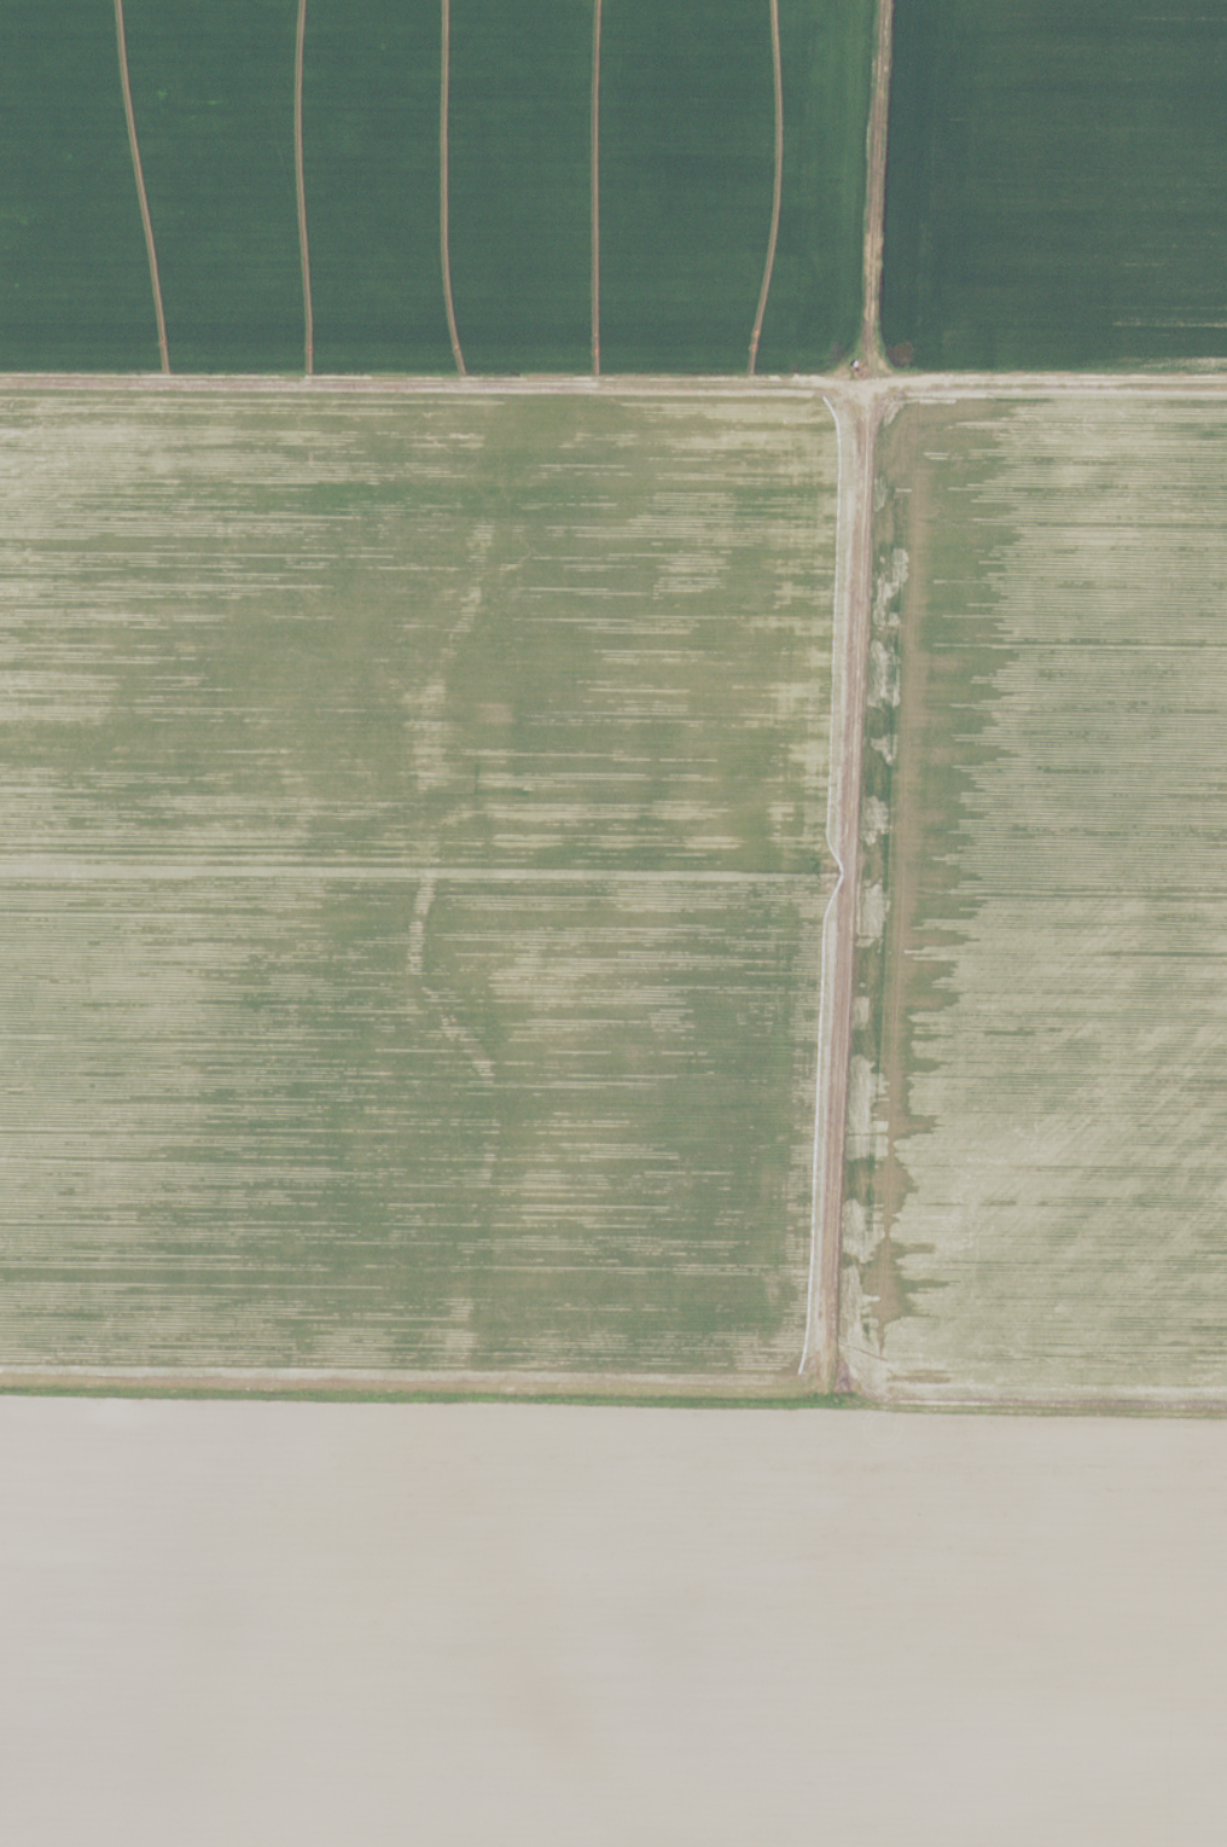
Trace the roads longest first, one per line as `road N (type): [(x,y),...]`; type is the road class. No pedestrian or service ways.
road 1 (residential): [(860,41),(854,518),(822,1395)]
road 2 (residential): [(1226,48),(0,20)]

